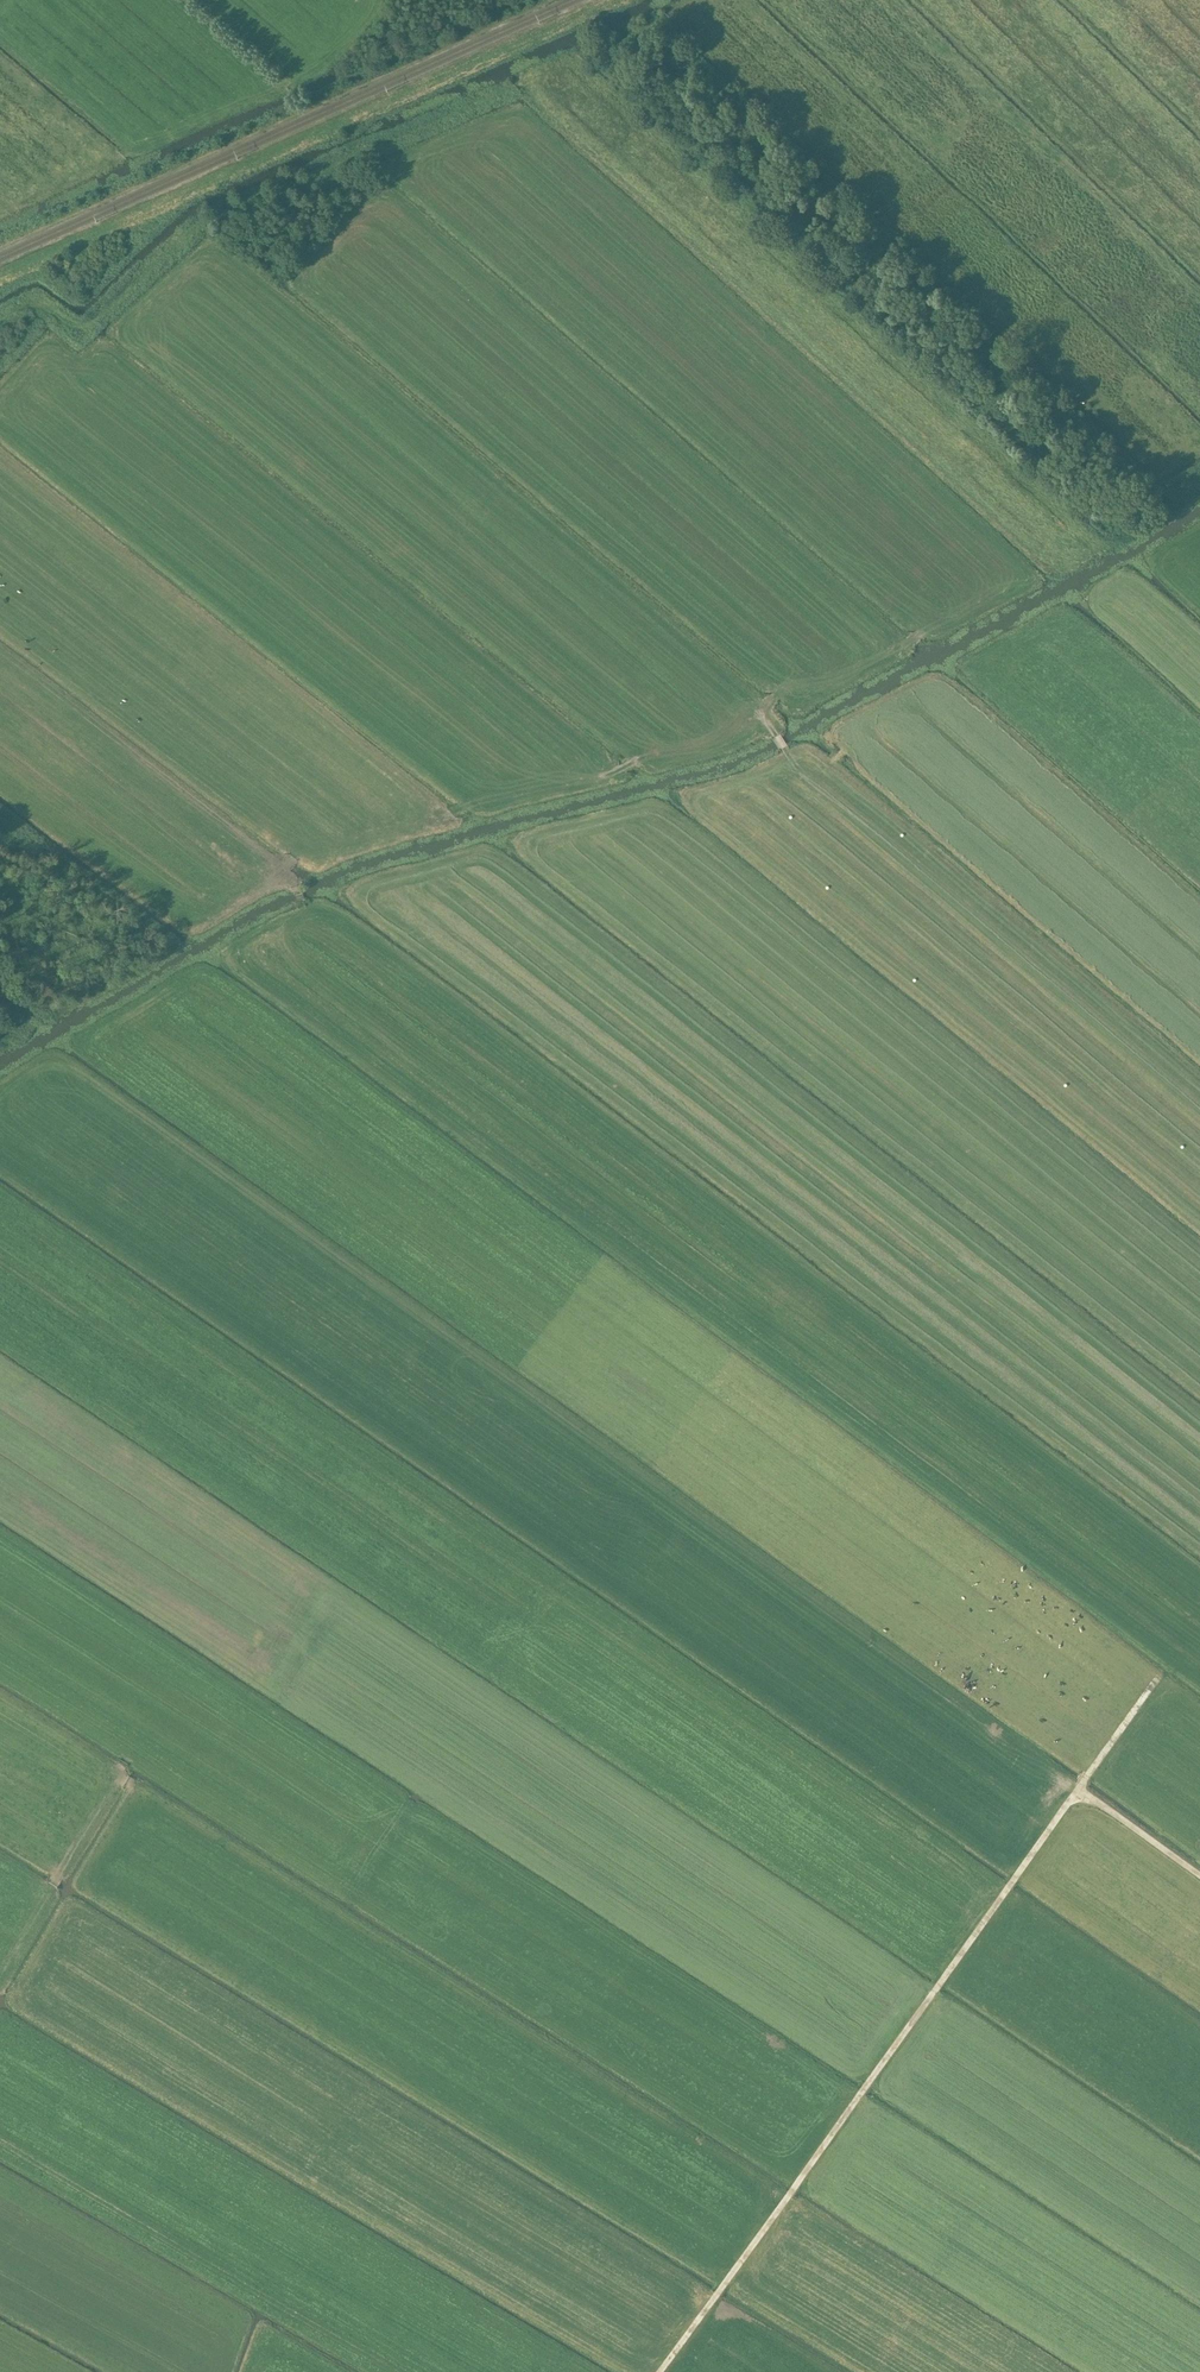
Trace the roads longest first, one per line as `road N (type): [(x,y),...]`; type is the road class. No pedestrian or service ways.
road 1 (track): [(658,2371),(1160,1674)]
road 2 (track): [(1199,1875),(1081,1790)]

